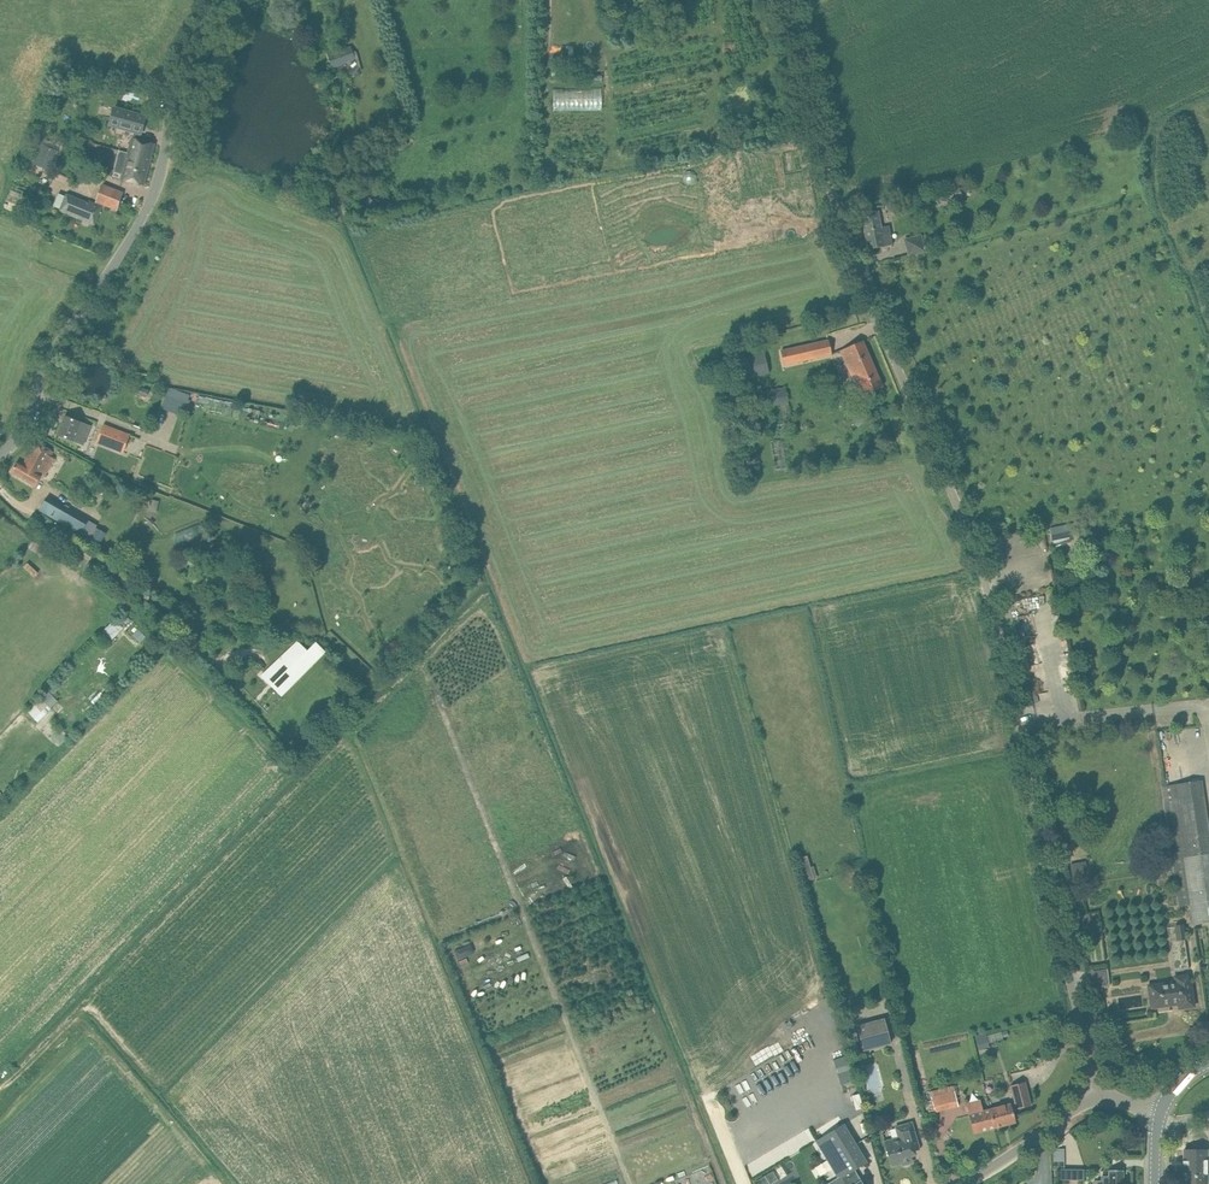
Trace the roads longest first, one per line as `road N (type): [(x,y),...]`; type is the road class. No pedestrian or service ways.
road 1 (unclassified): [(1094,1092),(985,583),(852,258),(789,0)]
road 2 (unclassified): [(0,456),(25,431),(51,353),(152,202),(176,81),(219,0)]
road 3 (track): [(0,485),(177,613)]
road 4 (unclassified): [(966,1183),(1094,1092)]

